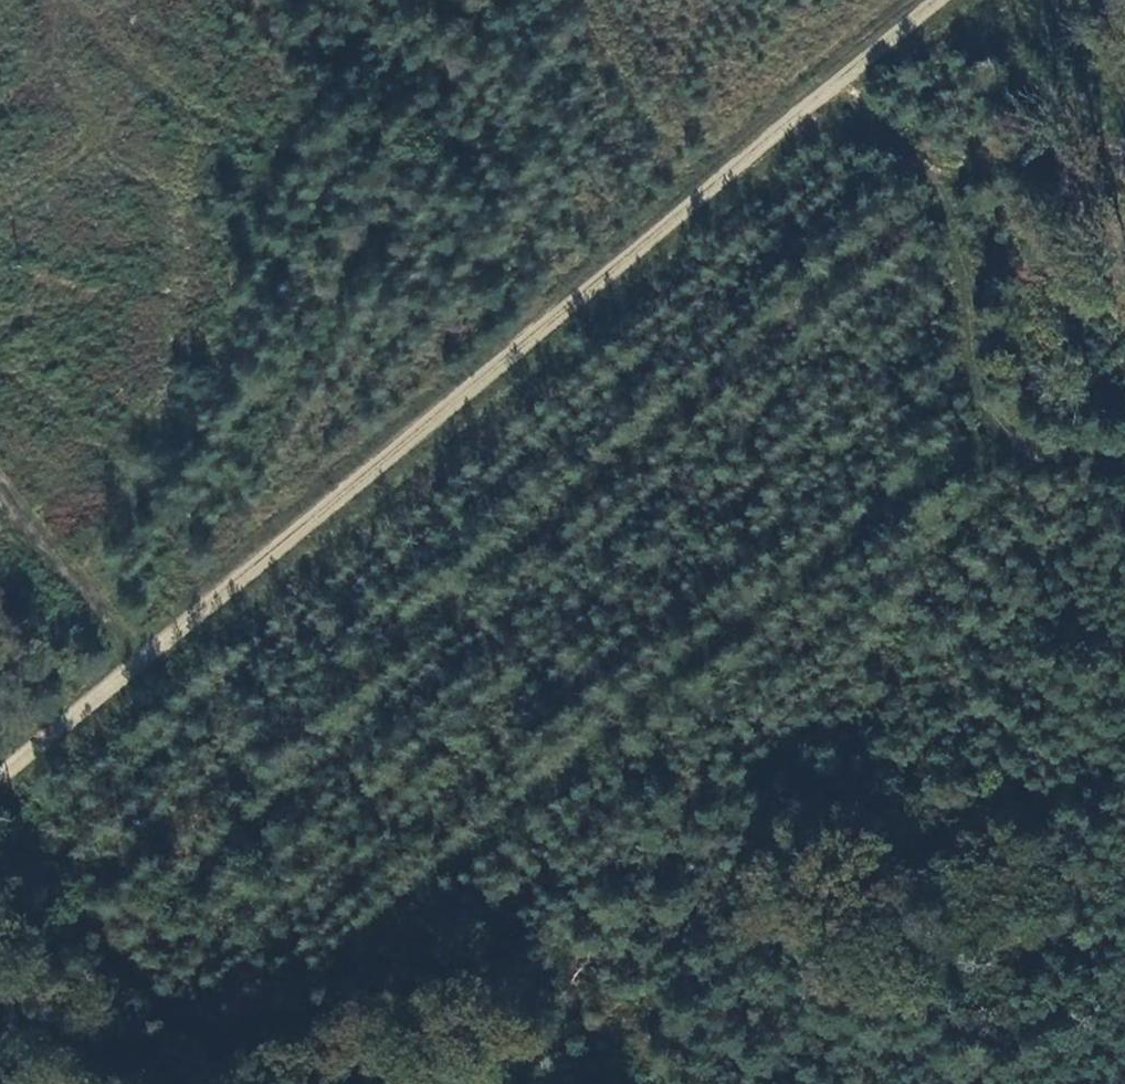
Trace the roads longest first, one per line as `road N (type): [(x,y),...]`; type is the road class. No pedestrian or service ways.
road 1 (track): [(929,0),(0,772)]

